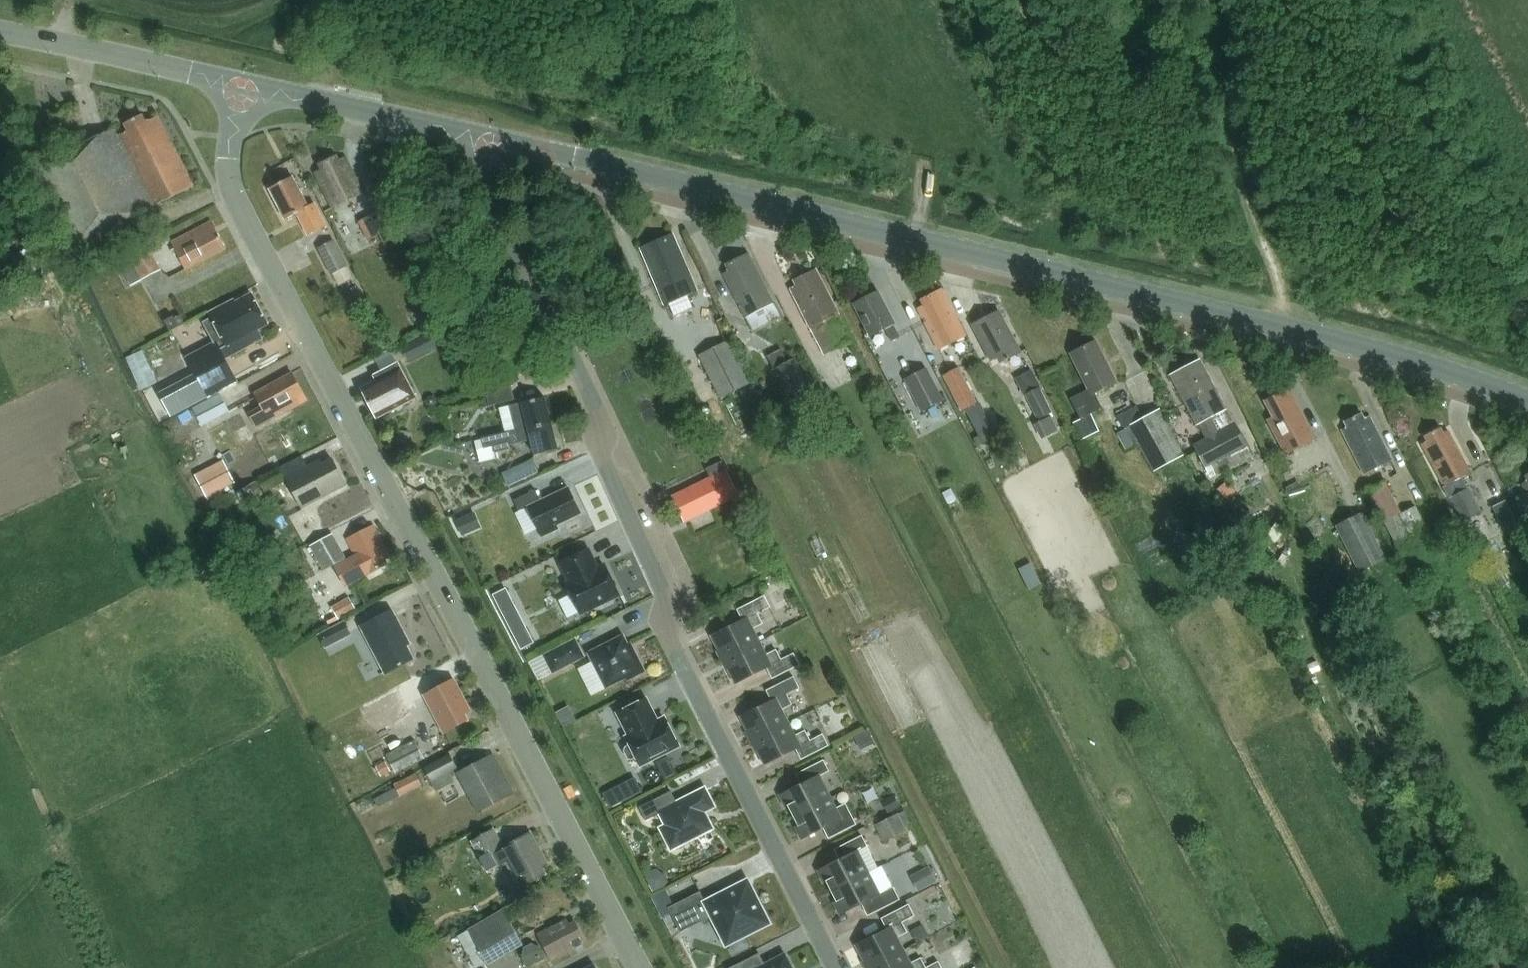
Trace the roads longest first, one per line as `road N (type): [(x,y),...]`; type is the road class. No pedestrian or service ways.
road 1 (tertiary): [(1527,403),(1285,328),(488,141)]
road 2 (residential): [(641,967),(241,211),(230,163),(243,85)]
road 3 (residential): [(837,967),(668,629),(670,604),(612,475),(608,433),(496,206),(488,141)]
road 4 (tertiary): [(488,141),(243,85)]
road 5 (tertiary): [(243,85),(0,32)]

